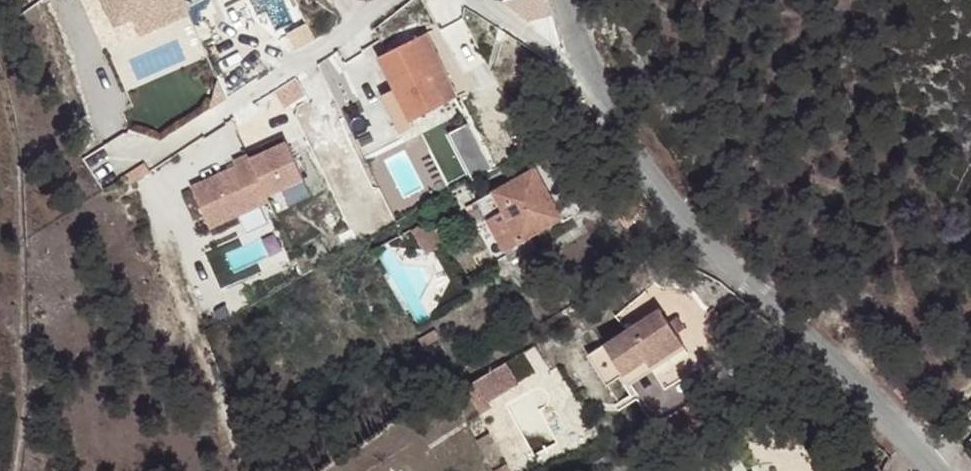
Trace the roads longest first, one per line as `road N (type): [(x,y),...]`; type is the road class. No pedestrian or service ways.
road 1 (unclassified): [(931,470),(707,245),(626,146),(555,0)]

